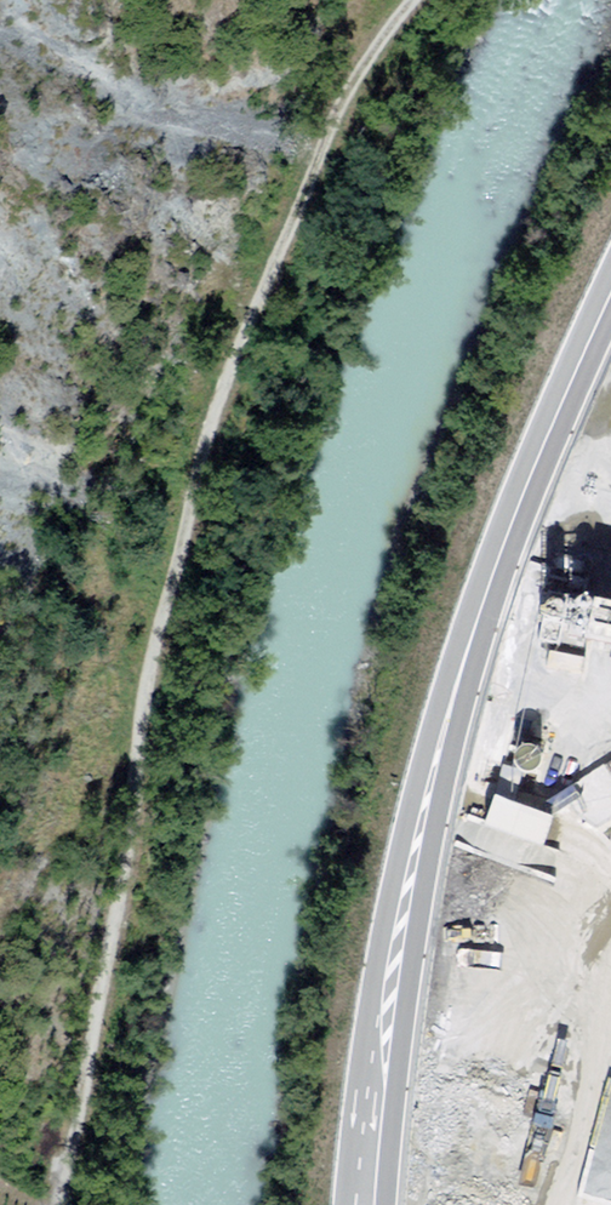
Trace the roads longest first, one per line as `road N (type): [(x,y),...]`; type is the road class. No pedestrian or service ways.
road 1 (track): [(411,0),(340,111),(211,427),(142,719),(62,1204)]
road 2 (trunk): [(367,1204),(389,1003),(441,744),(528,478),(610,291)]

